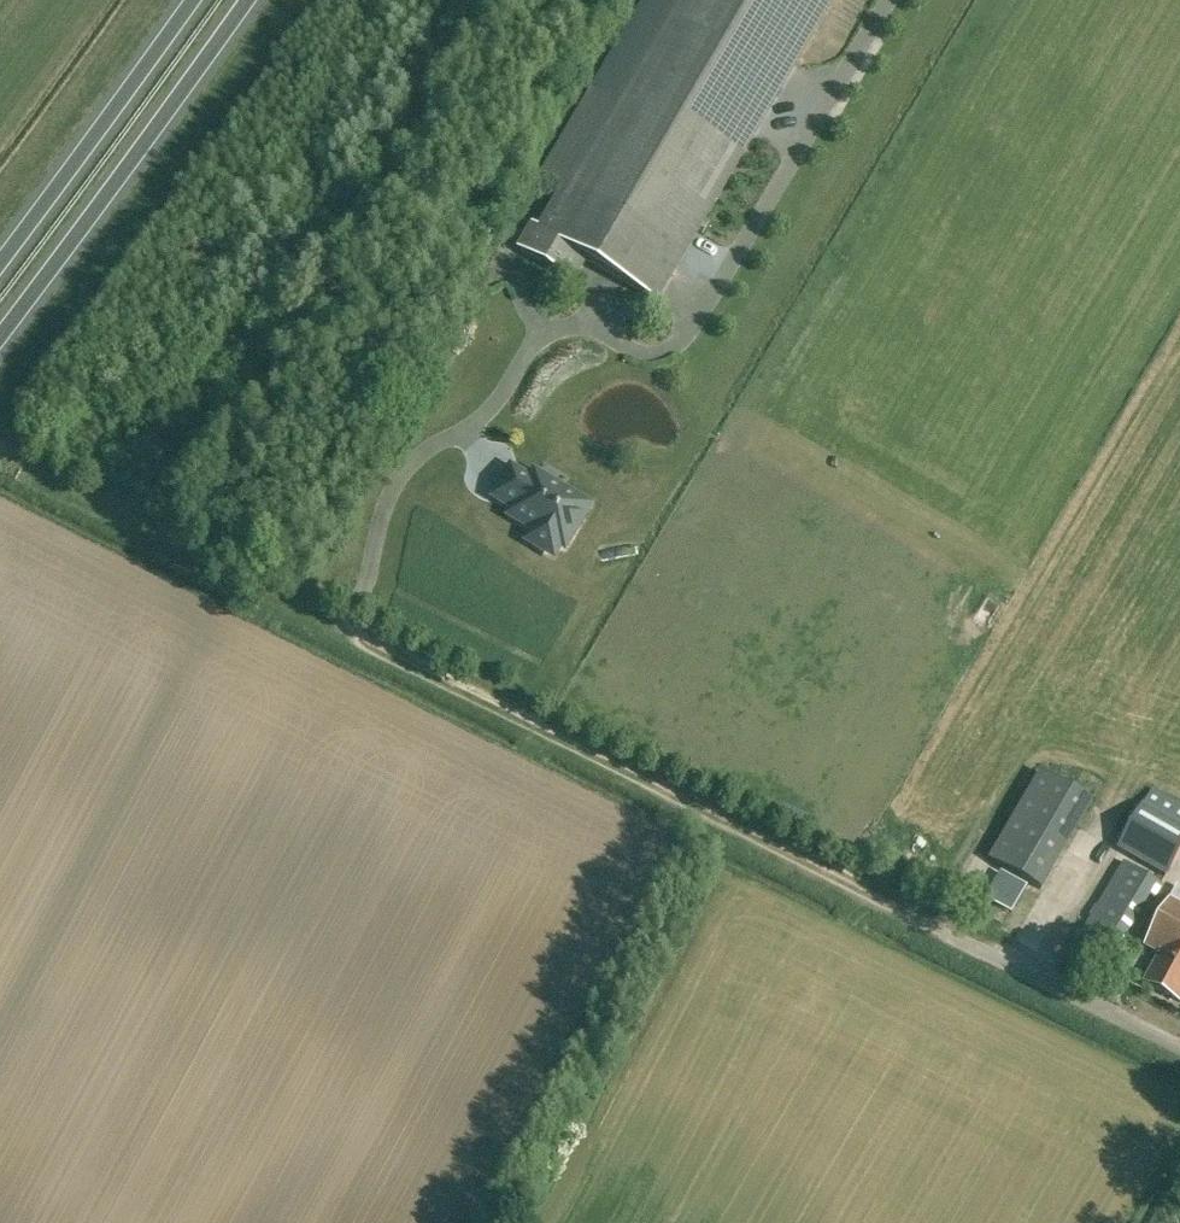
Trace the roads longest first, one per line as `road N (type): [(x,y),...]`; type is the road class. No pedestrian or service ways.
road 1 (track): [(27,477),(1010,966)]
road 2 (trunk): [(0,349),(249,0)]
road 3 (trunk): [(195,0),(0,268)]
road 4 (unclassified): [(1179,1047),(1010,966)]

